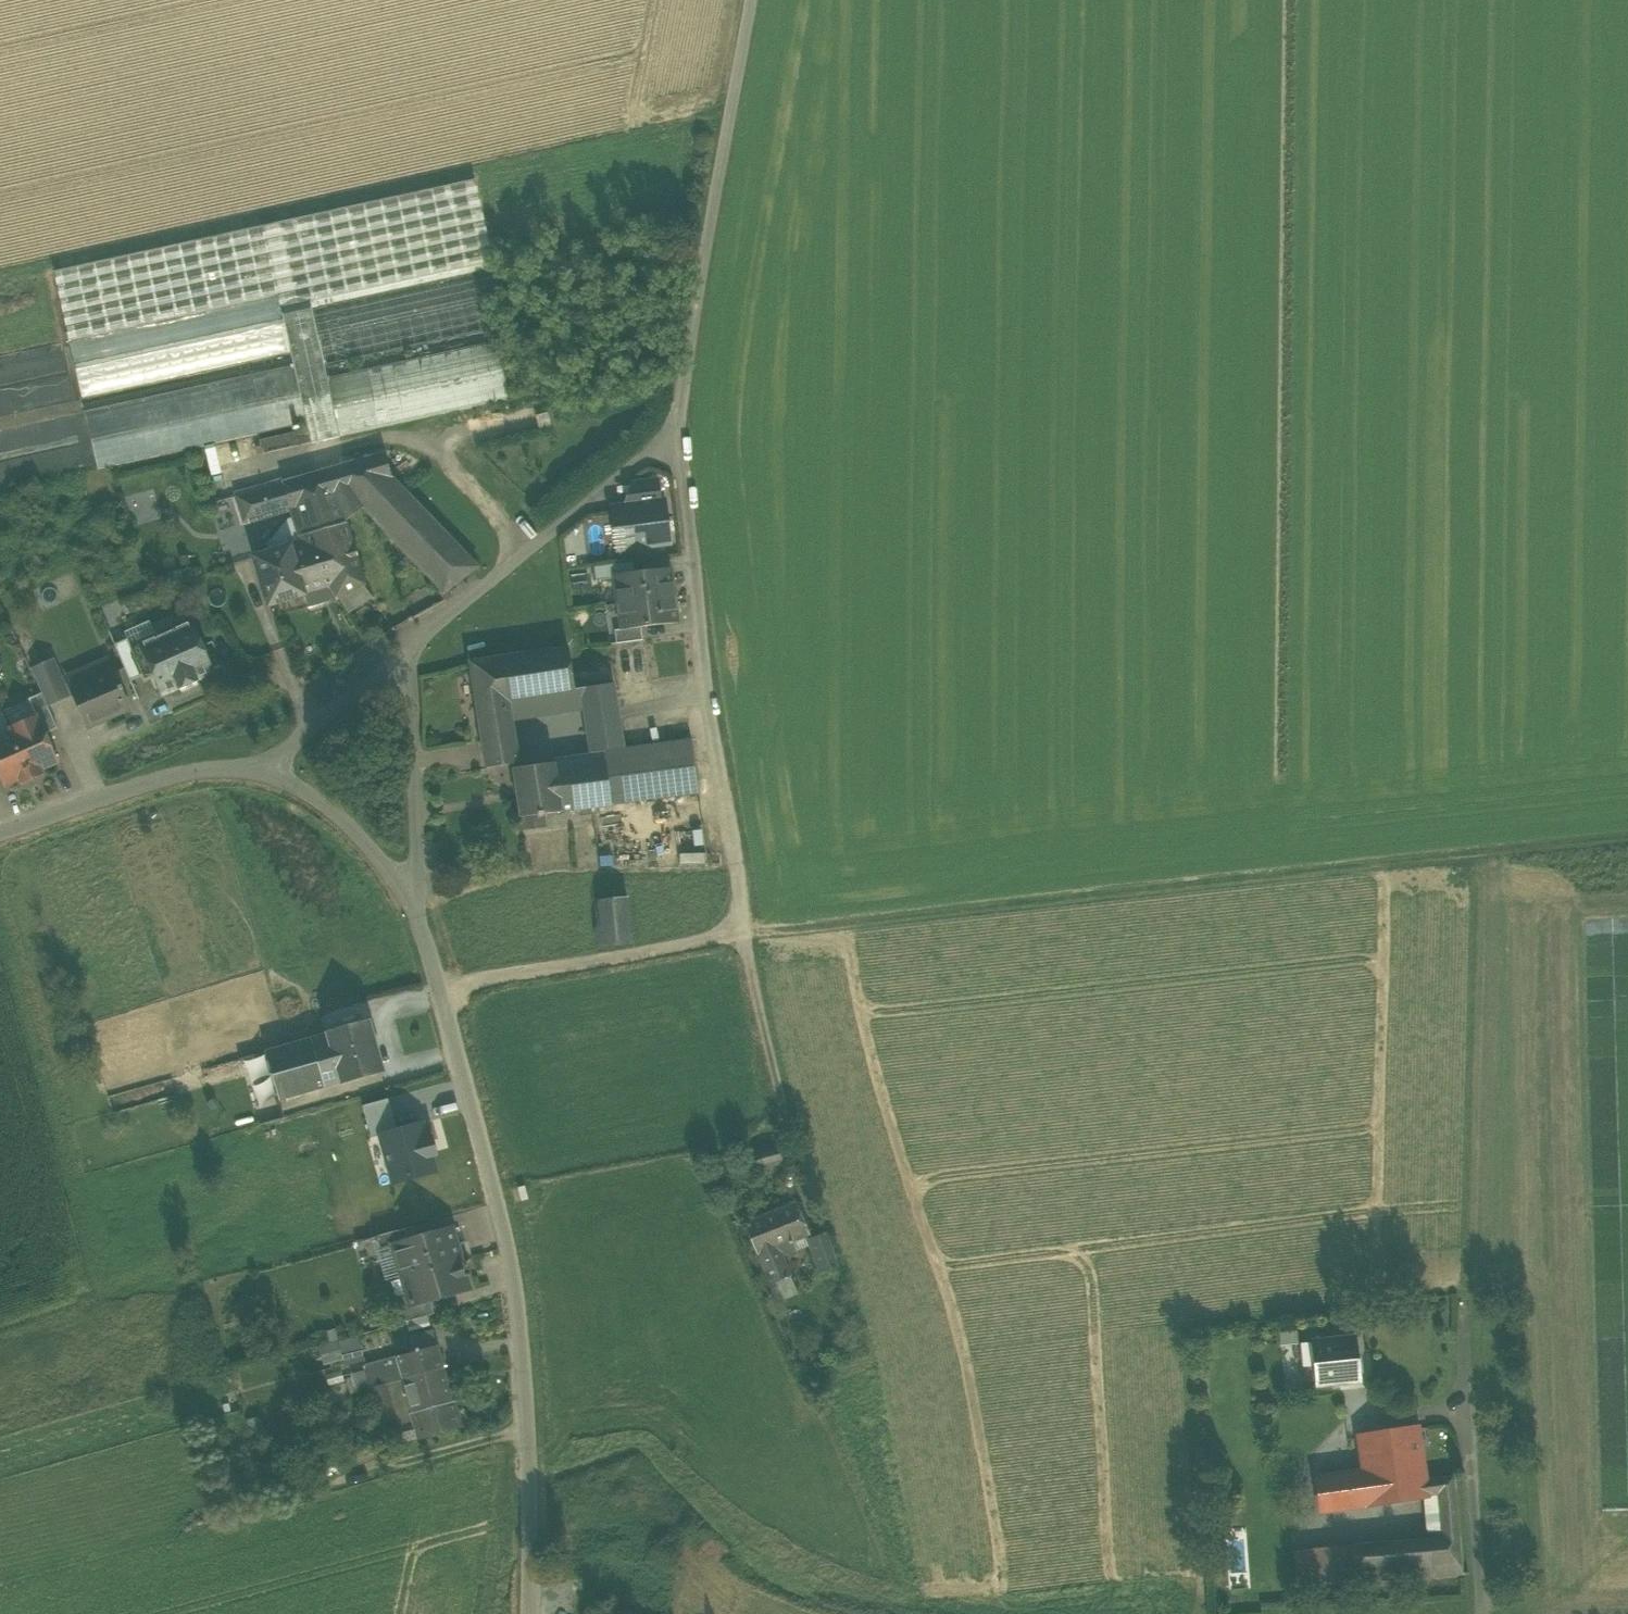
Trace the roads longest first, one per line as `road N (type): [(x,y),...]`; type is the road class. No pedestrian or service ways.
road 1 (track): [(1627,841),(743,934),(450,988)]
road 2 (residential): [(399,656),(674,427),(751,0)]
road 3 (track): [(784,1128),(743,934),(674,427)]
road 4 (residential): [(526,1613),(526,1268),(433,934)]
road 5 (residential): [(433,934),(399,656)]
road 6 (residential): [(260,758),(0,838)]
road 7 (residential): [(433,934),(349,825),(260,758)]
road 8 (residential): [(260,758),(331,716),(399,656)]

